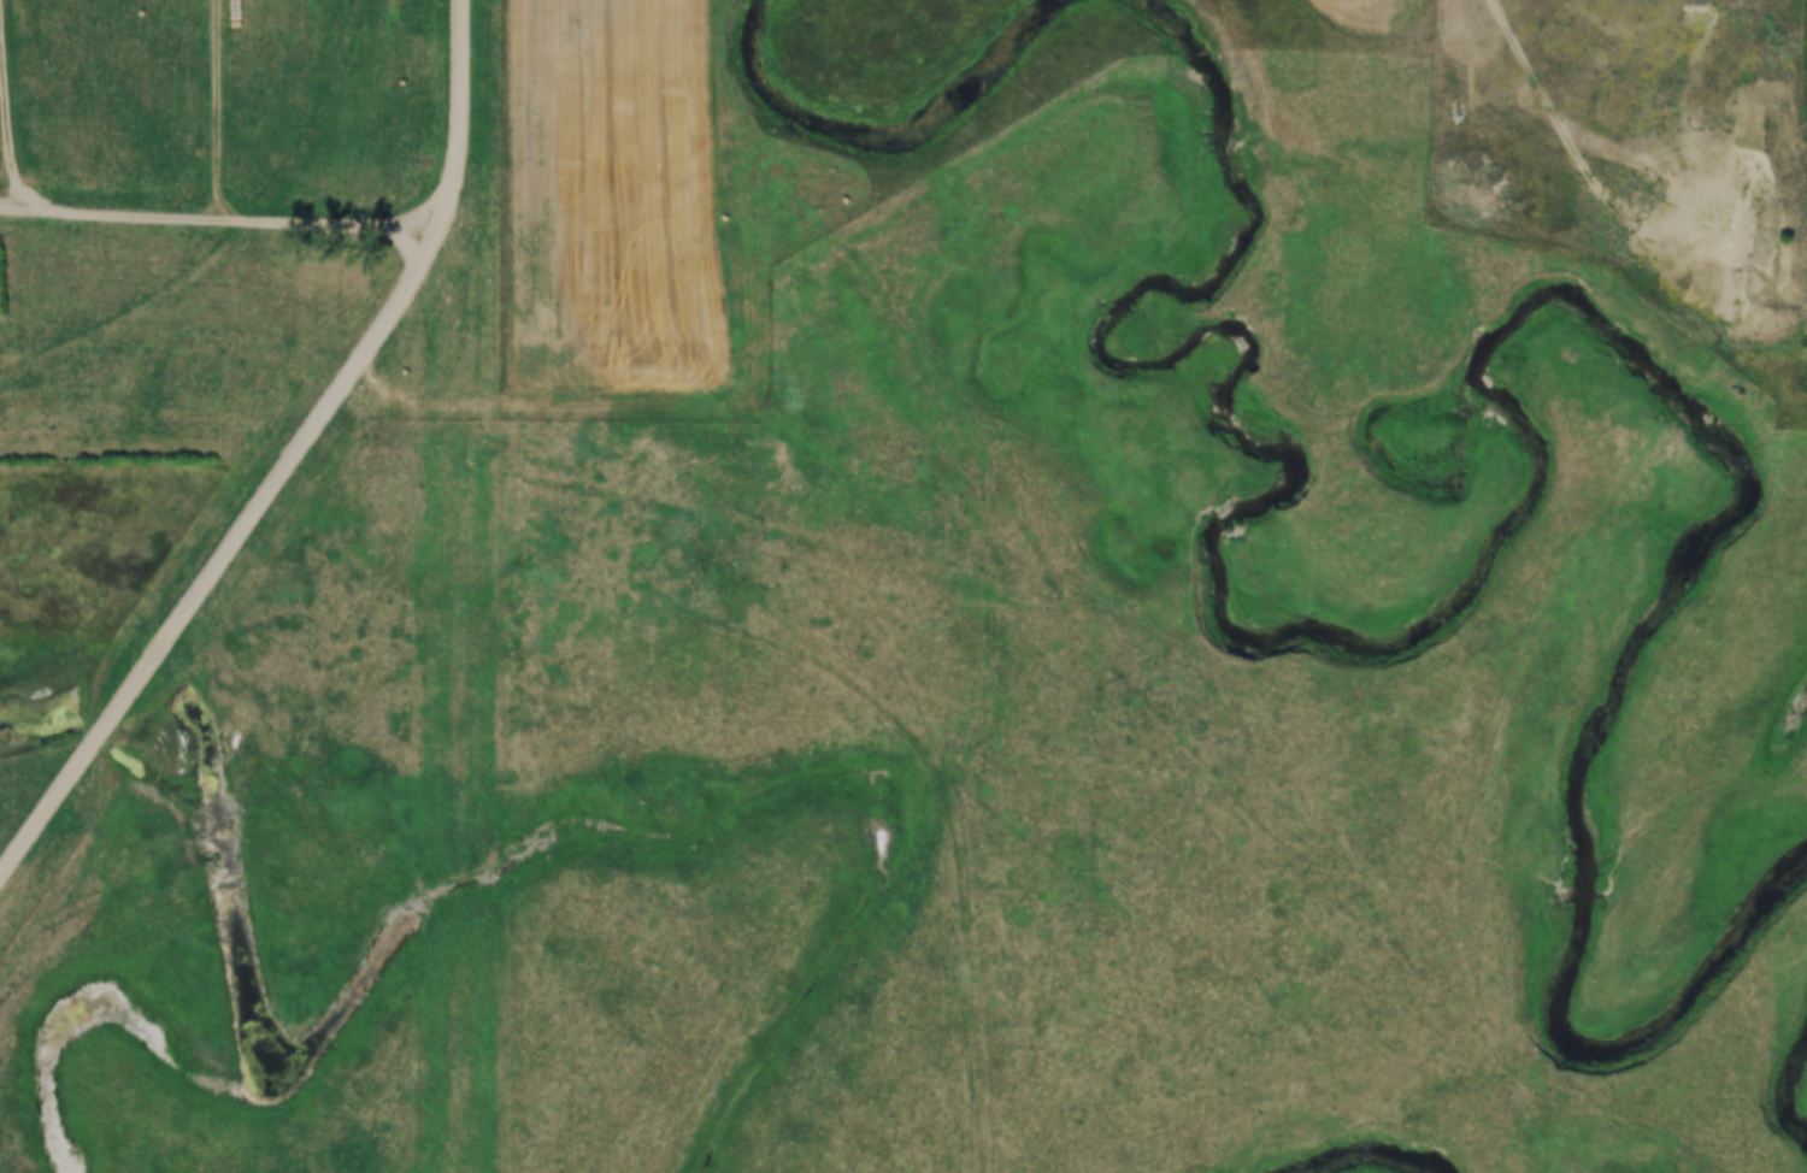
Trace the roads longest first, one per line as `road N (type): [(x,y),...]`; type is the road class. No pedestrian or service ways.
road 1 (residential): [(0,881),(429,254),(454,189),(463,0)]
road 2 (track): [(1660,169),(1549,90),(1496,0)]
road 3 (track): [(353,366),(387,400),(467,407),(555,470)]

